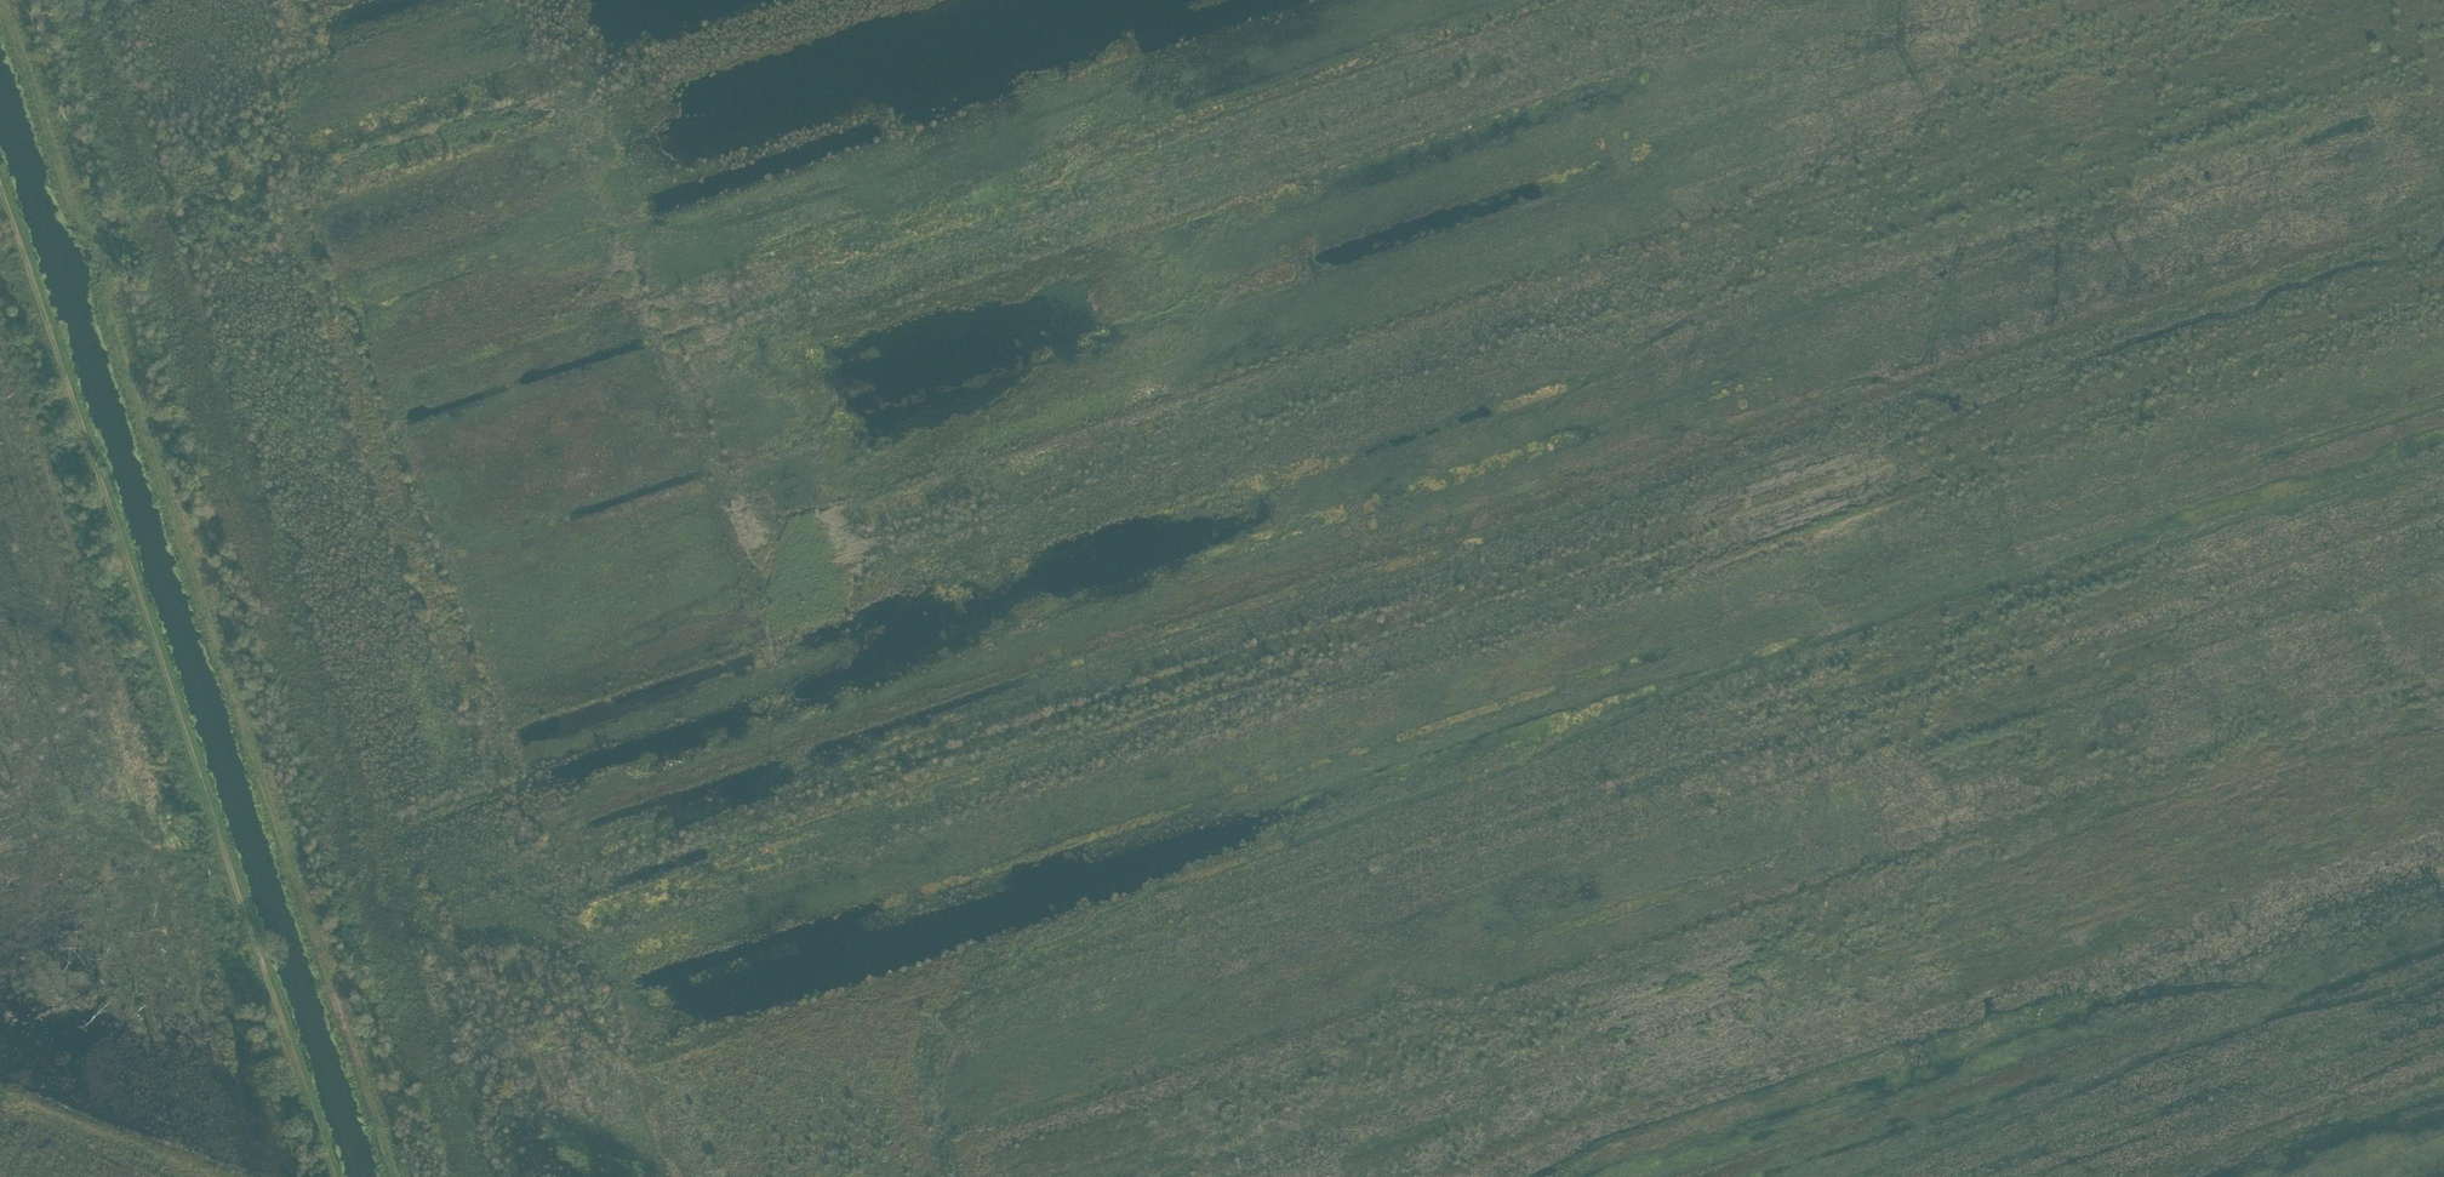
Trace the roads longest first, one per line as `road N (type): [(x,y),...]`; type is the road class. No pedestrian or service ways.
road 1 (track): [(332,1176),(0,182)]

